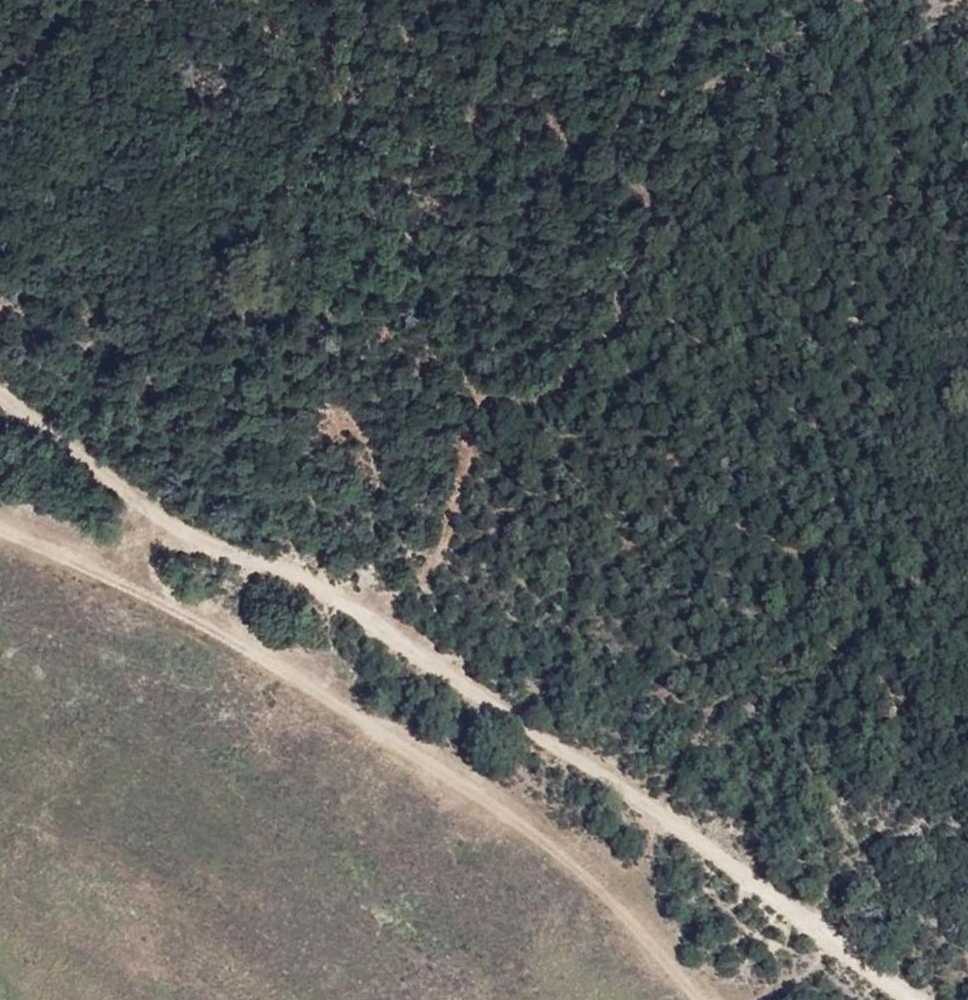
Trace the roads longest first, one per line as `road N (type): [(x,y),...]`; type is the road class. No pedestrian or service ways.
road 1 (track): [(0,401),(231,551),(326,584),(693,838),(828,948),(909,999)]

